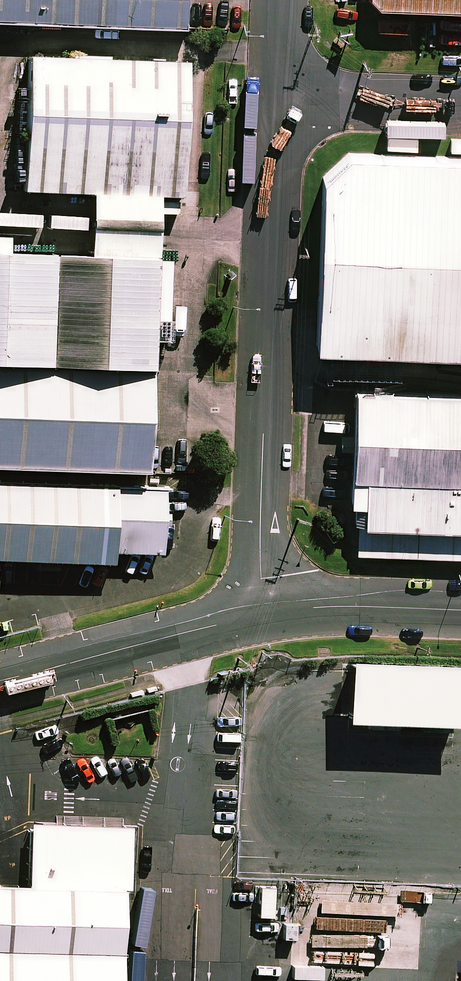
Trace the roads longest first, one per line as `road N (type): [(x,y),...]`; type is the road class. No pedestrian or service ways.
road 1 (residential): [(274,99),(259,512),(268,612)]
road 2 (residential): [(0,680),(268,612)]
road 3 (residential): [(268,612),(460,609)]
road 4 (residential): [(274,99),(460,105)]

